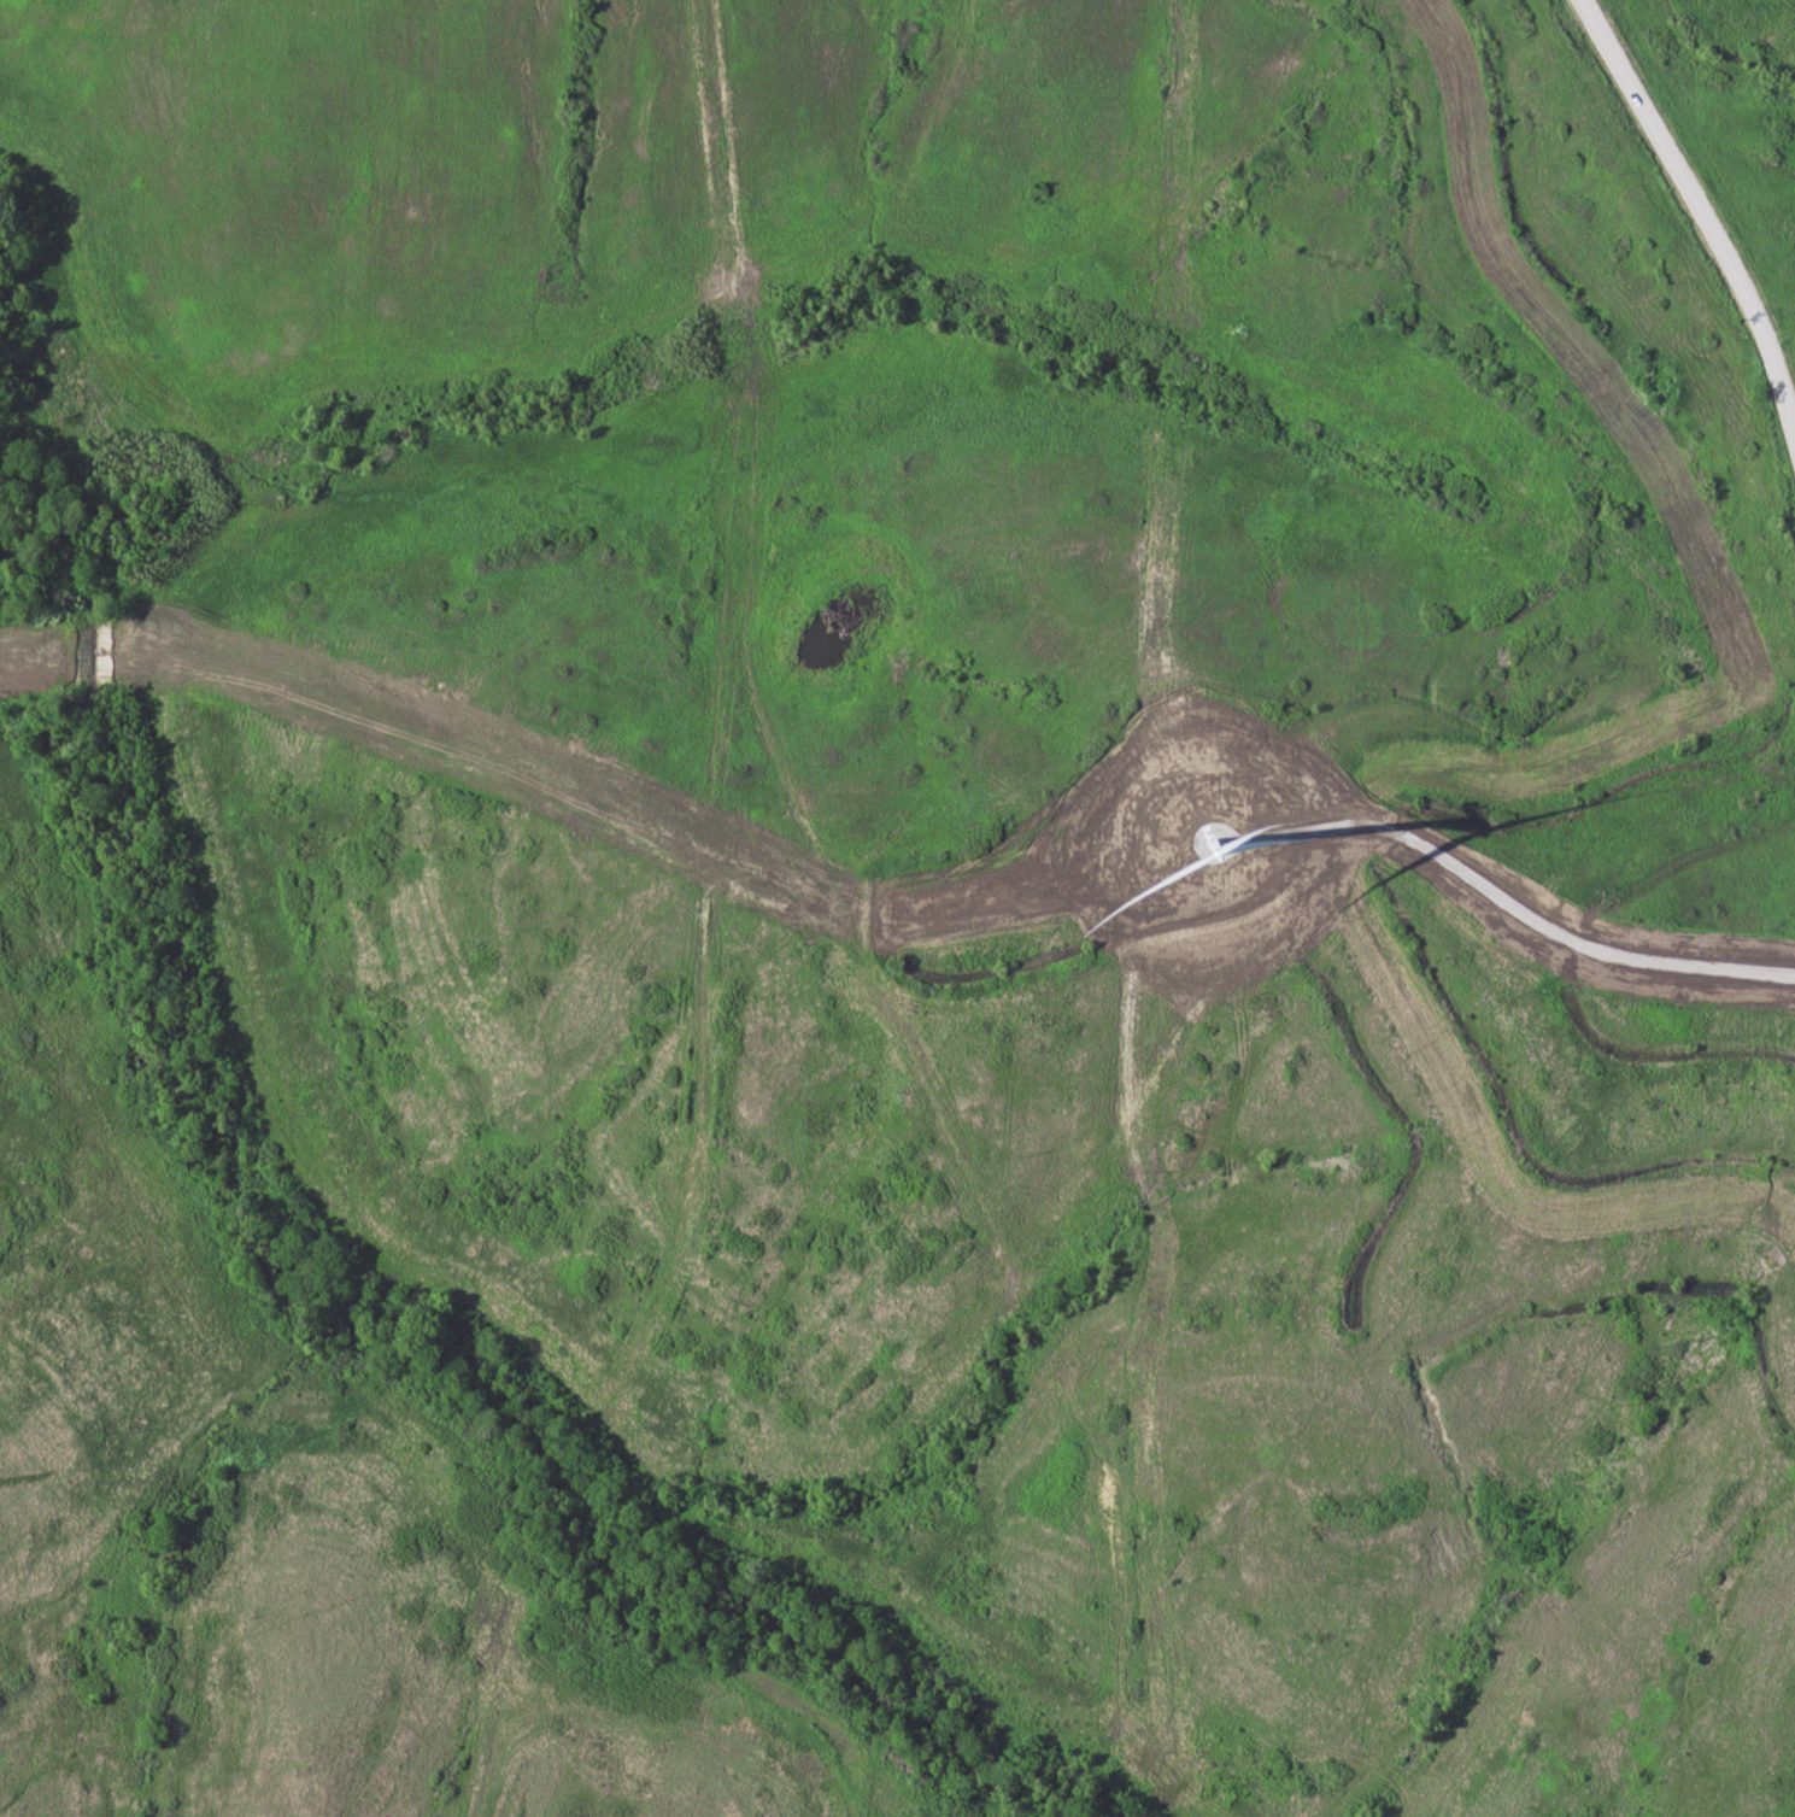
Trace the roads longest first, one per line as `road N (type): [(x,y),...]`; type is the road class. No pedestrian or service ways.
road 1 (tertiary): [(1794,445),(1770,354),(1735,275),(1581,0)]

